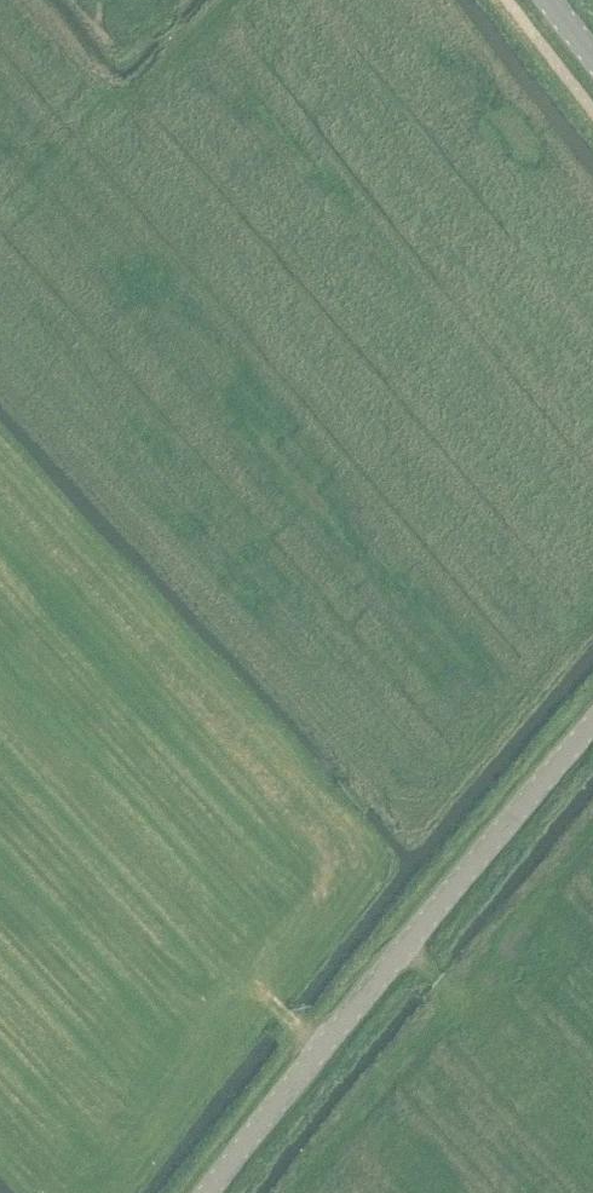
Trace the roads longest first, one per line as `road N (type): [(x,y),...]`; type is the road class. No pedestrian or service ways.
road 1 (unclassified): [(204,1192),(366,982),(592,725)]
road 2 (track): [(198,952),(242,991),(345,799),(355,724)]
road 3 (track): [(592,1096),(396,949)]

